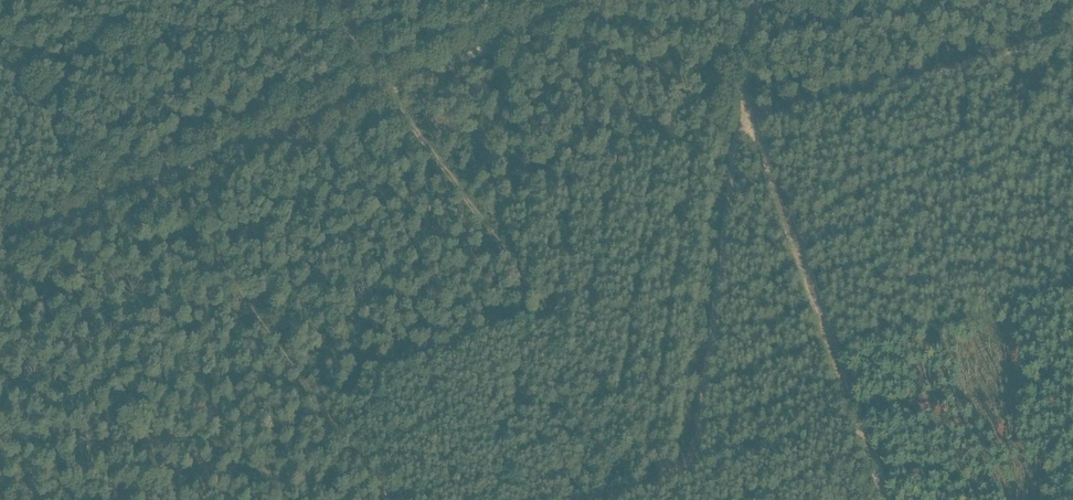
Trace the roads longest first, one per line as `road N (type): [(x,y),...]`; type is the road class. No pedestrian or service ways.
road 1 (track): [(0,244),(603,0)]
road 2 (track): [(318,0),(667,476)]
road 3 (track): [(885,499),(751,114),(745,73),(754,0)]
road 4 (track): [(609,499),(685,468),(741,118),(751,114)]
road 5 (track): [(1072,31),(751,114)]
road 6 (track): [(0,56),(105,199)]

